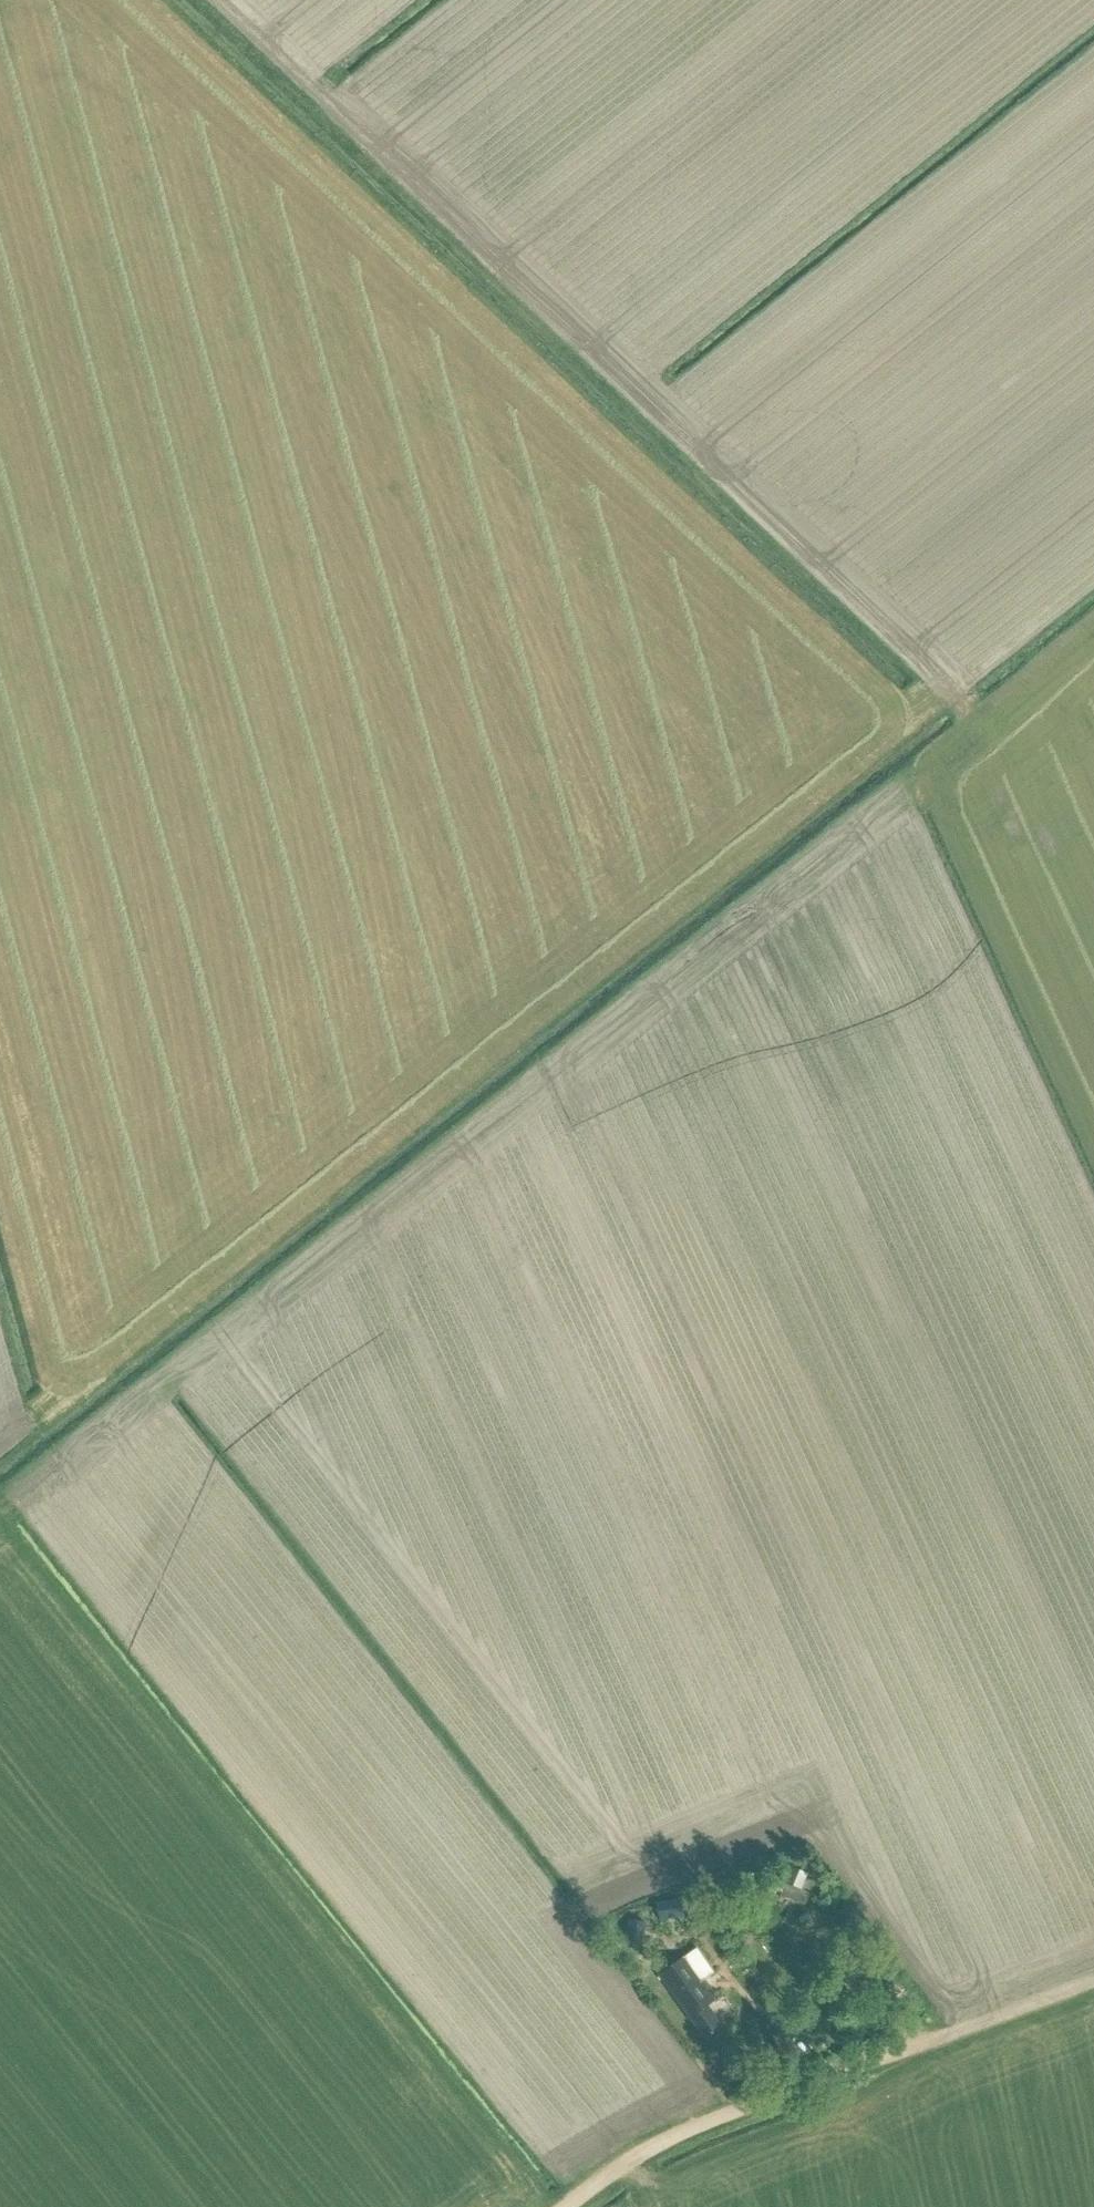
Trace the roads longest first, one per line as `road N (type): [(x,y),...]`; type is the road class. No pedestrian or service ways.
road 1 (track): [(567,2206),(682,2133),(920,2040)]

